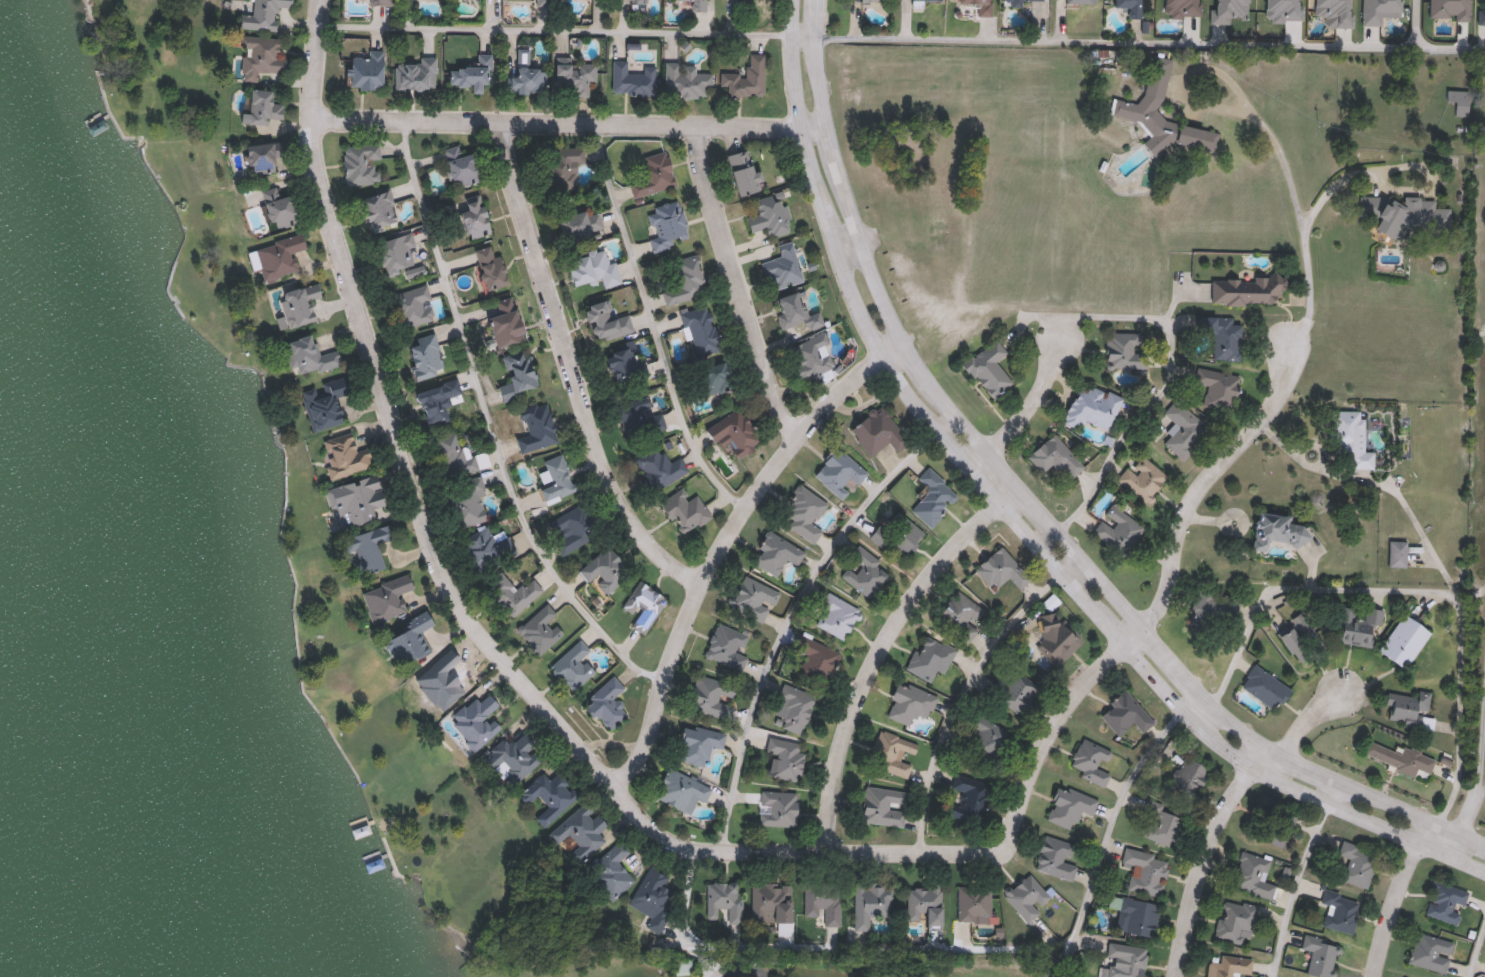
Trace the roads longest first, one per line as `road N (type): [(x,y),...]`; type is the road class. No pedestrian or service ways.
road 1 (residential): [(323,0),(313,116),(323,189),(442,572),(526,689),(655,832),(677,844),(754,855),(1000,855),(1058,715),(1162,601),(1186,510),(1282,394),(1291,344)]
road 2 (secondary): [(793,0),(798,109),(837,249),(871,334),(936,430),(1211,737),(1271,775),(1484,870)]
road 3 (secondary): [(1484,843),(1283,754),(1219,710),(933,386),(885,304),(836,160),(820,82),(818,0)]
road 4 (residential): [(622,792),(701,584),(737,517),(816,411),(902,338)]
road 5 (residential): [(701,584),(648,542),(622,511),(601,465),(510,176),(505,117)]
road 6 (residential): [(313,116),(826,121)]
road 7 (residential): [(831,855),(833,793),(864,680),(927,575),(1017,483)]
road 8 (residential): [(797,436),(758,354),(719,229),(698,122)]
road 9 (residential): [(1180,976),(1211,833),(1253,766),(1283,754)]
road 10 (residential): [(1375,976),(1428,818)]
road 11 (residential): [(968,466),(1033,405),(1066,337)]

